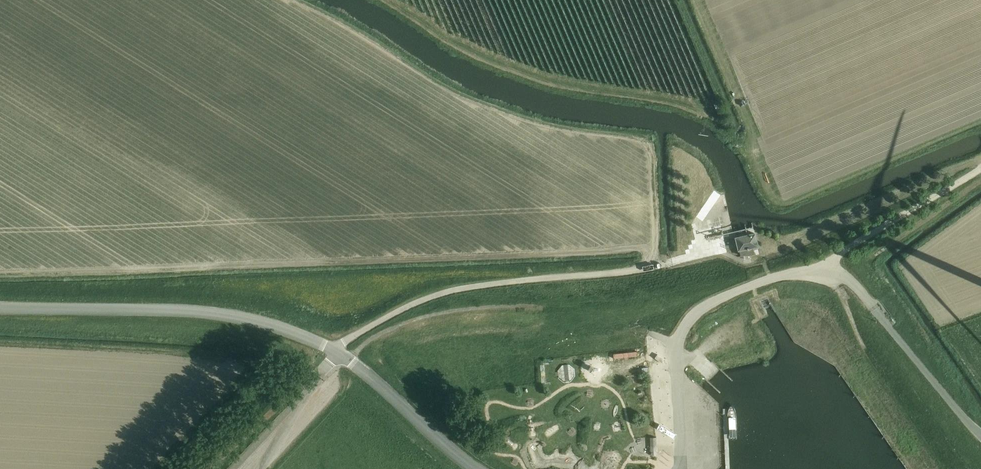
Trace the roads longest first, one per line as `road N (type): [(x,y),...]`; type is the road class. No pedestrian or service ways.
road 1 (unclassified): [(330,347),(456,288),(668,264)]
road 2 (unclassified): [(0,308),(231,314),(330,347)]
road 3 (unclassified): [(678,468),(676,348),(683,328),(737,291),(826,272)]
road 4 (unclassified): [(330,347),(479,468)]
road 5 (track): [(826,272),(837,255),(980,169)]

